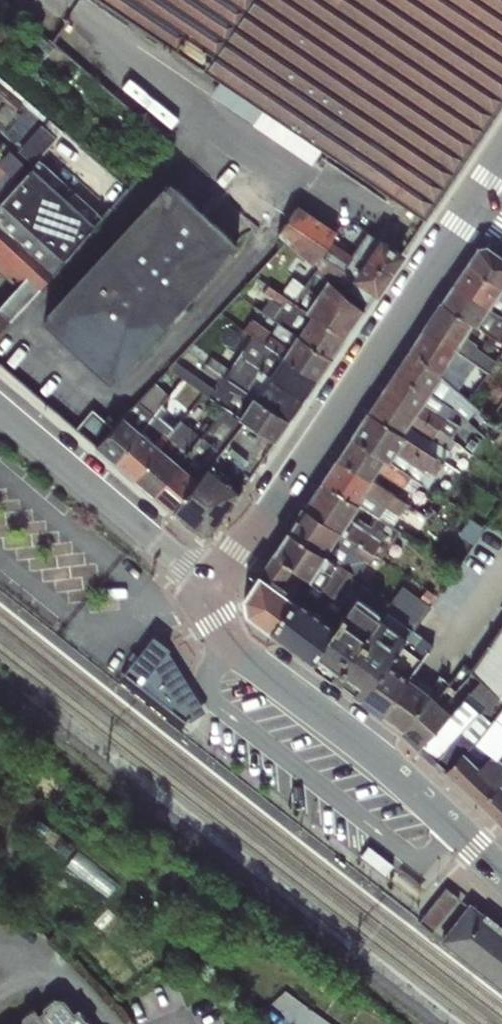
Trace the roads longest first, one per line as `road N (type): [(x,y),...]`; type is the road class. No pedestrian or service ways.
road 1 (residential): [(218,589),(472,202)]
road 2 (residential): [(501,872),(353,738),(228,644),(210,610),(218,589)]
road 3 (residential): [(218,589),(0,407)]

